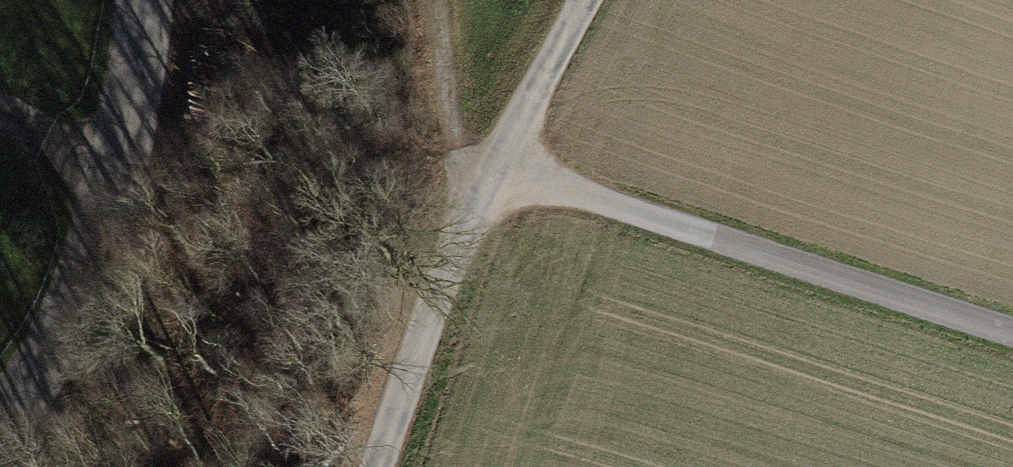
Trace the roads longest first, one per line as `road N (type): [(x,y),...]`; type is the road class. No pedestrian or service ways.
road 1 (track): [(486,182),(538,181),(1012,332)]
road 2 (residential): [(0,411),(88,301),(125,149),(146,0)]
road 3 (track): [(486,182),(440,269),(373,466)]
road 4 (track): [(585,0),(486,182)]
road 5 (track): [(432,0),(441,135),(486,182)]

